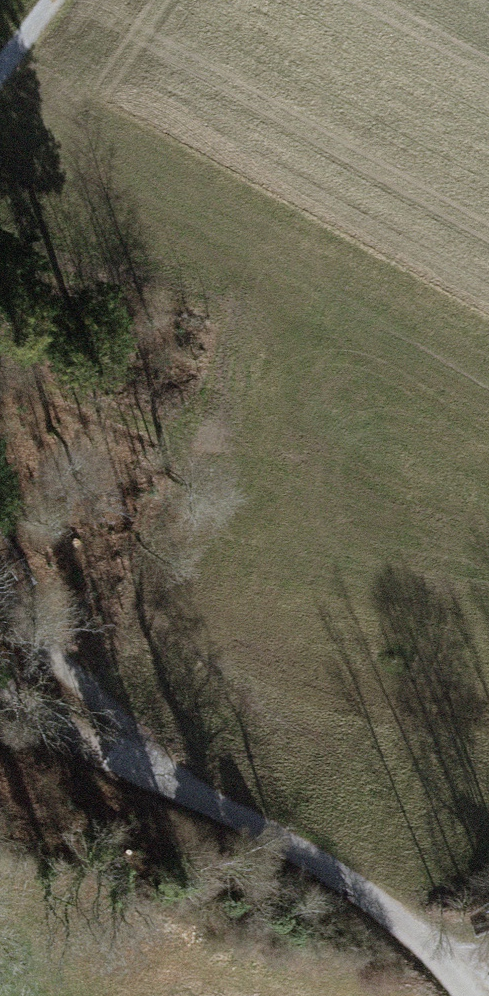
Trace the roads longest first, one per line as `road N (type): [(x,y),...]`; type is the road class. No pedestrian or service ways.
road 1 (track): [(0,694),(106,757),(165,780),(0,578)]
road 2 (unclassified): [(465,995),(432,955),(324,866),(165,780)]
road 3 (track): [(0,368),(205,447)]

